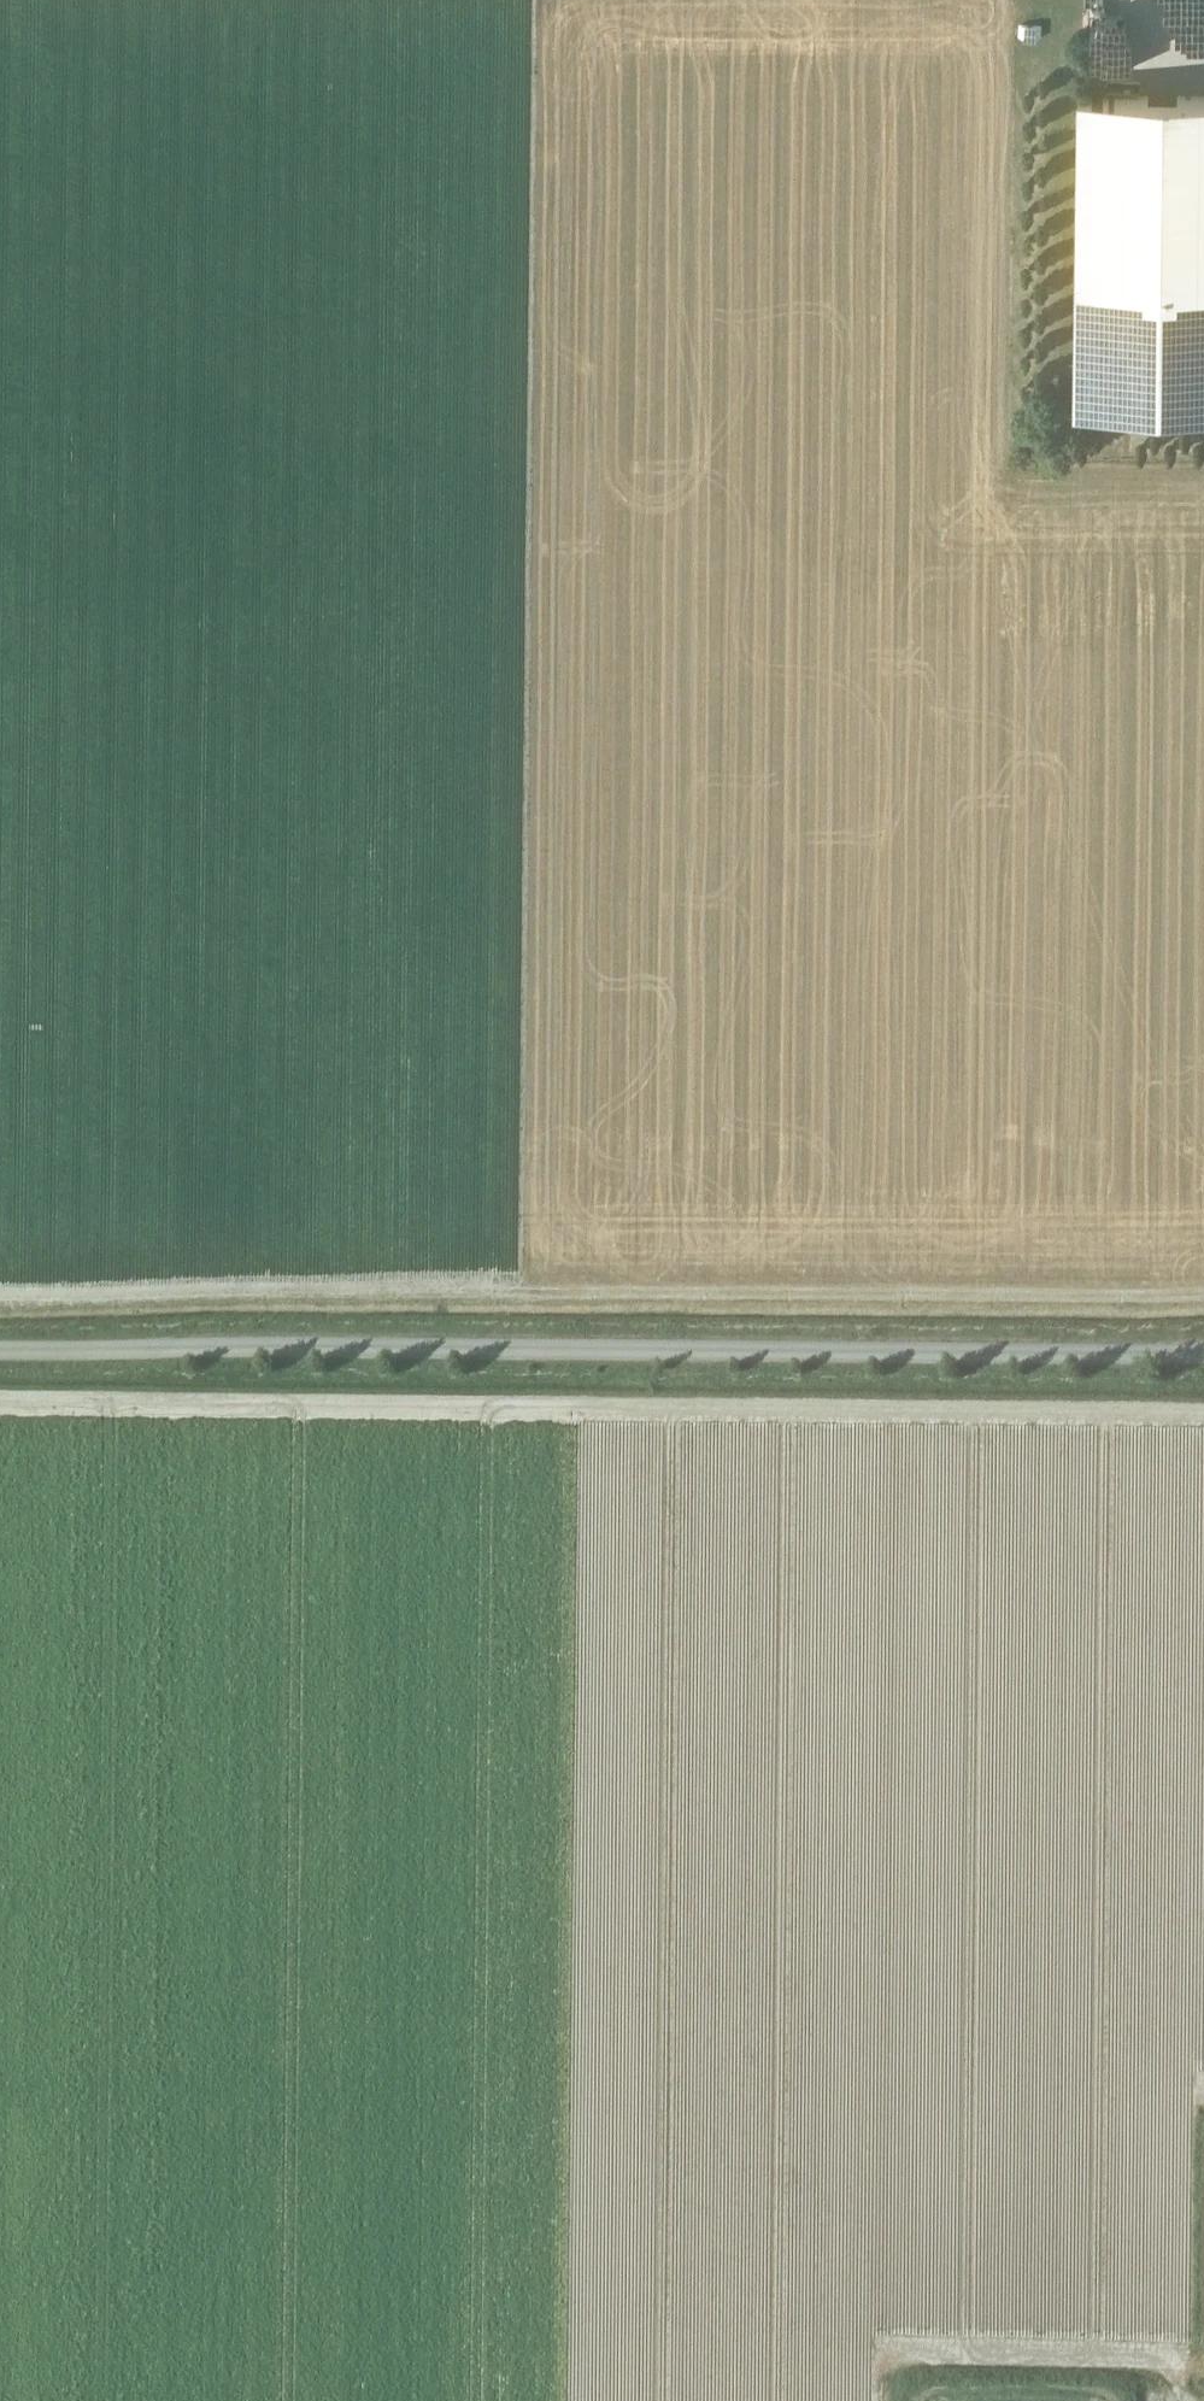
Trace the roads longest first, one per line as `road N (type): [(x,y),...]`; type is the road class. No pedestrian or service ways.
road 1 (unclassified): [(0,1350),(1203,1351)]

